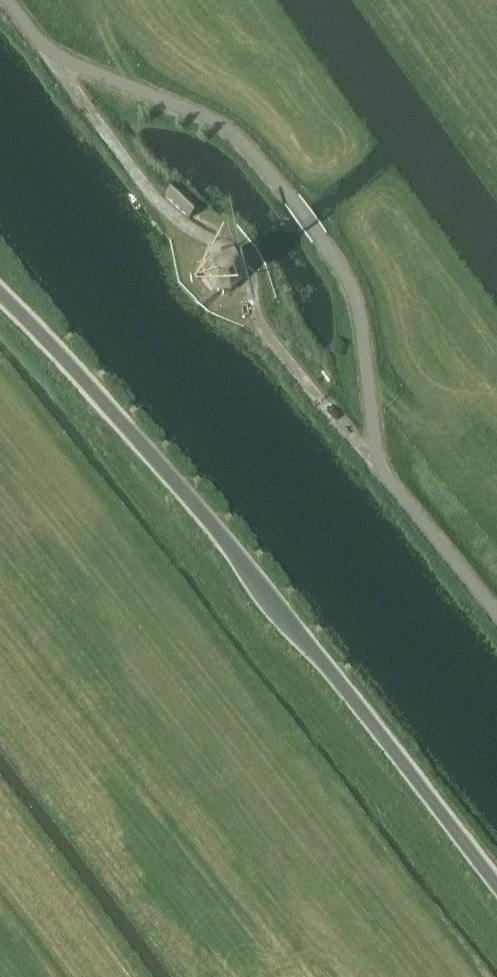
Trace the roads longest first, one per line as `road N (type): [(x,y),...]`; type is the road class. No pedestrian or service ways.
road 1 (unclassified): [(496,617),(378,468),(351,288),(291,201),(228,131),(48,51),(5,0)]
road 2 (tertiary): [(496,884),(275,599),(0,295)]

